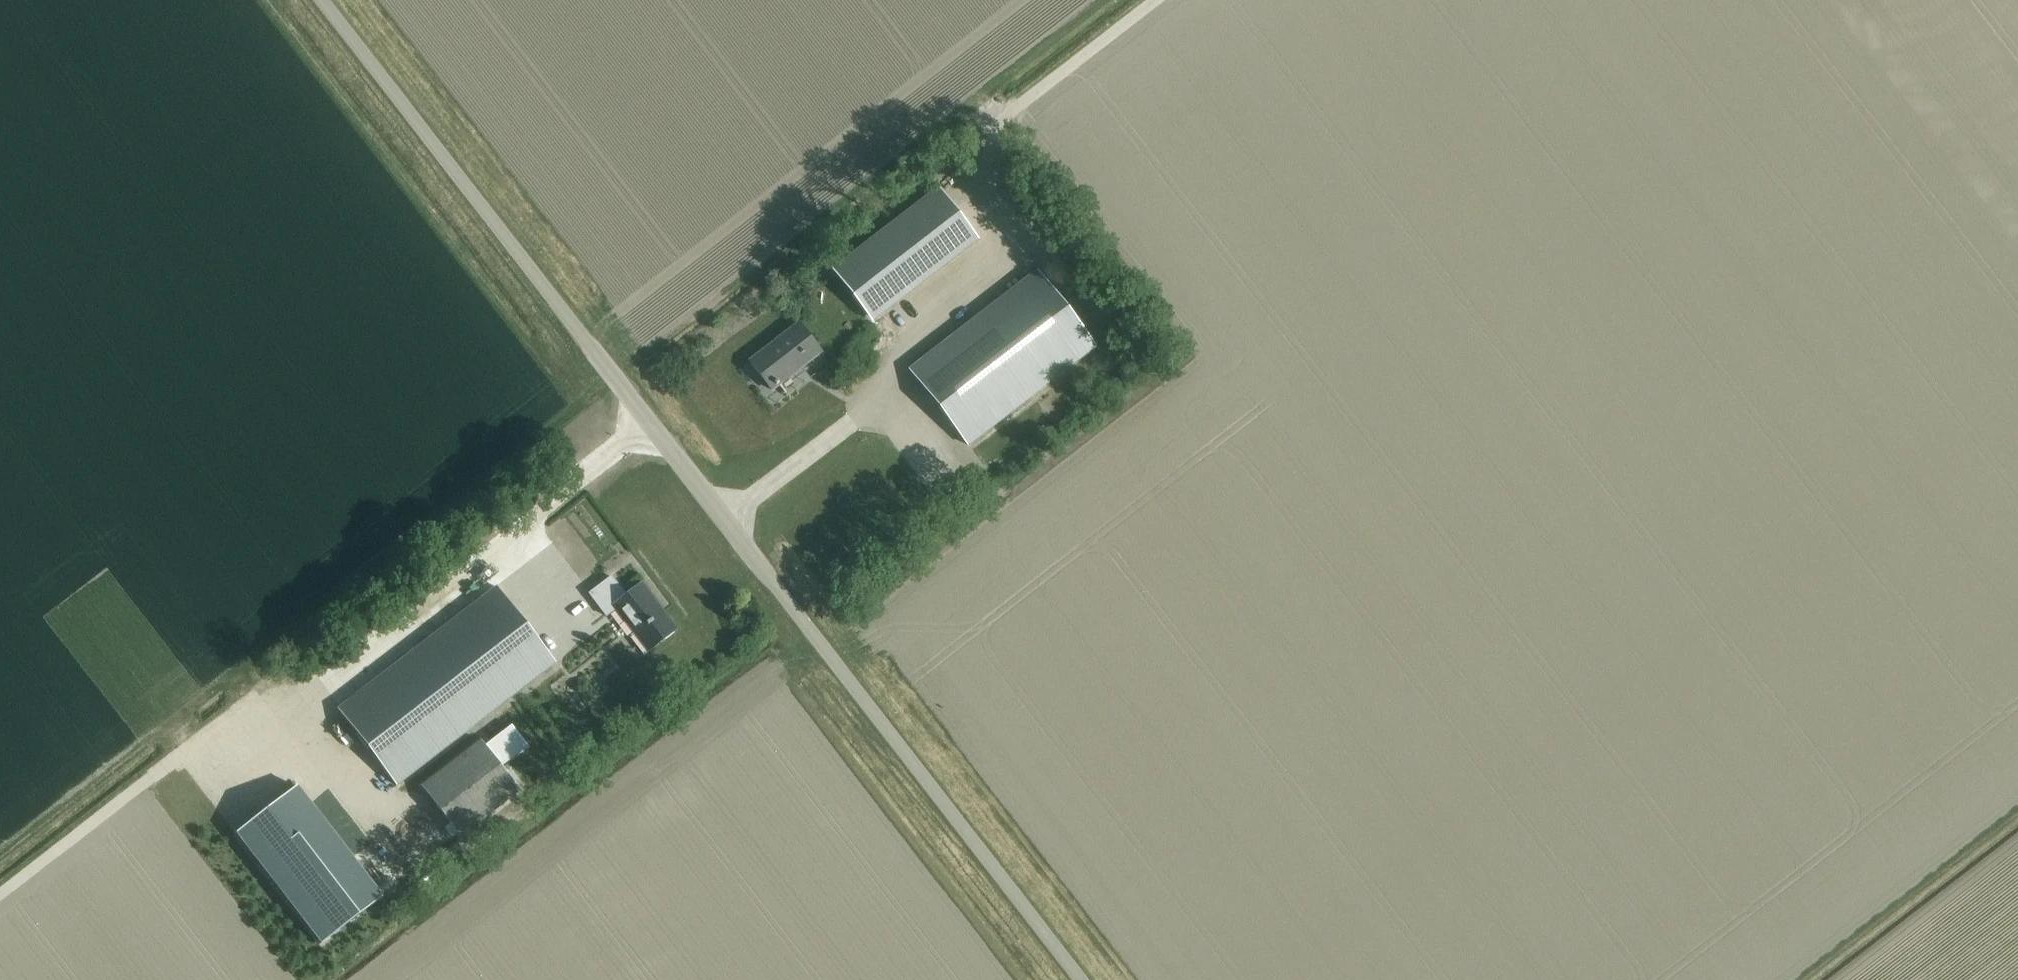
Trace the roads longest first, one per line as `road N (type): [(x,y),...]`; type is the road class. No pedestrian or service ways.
road 1 (unclassified): [(1083,979),(318,0)]

